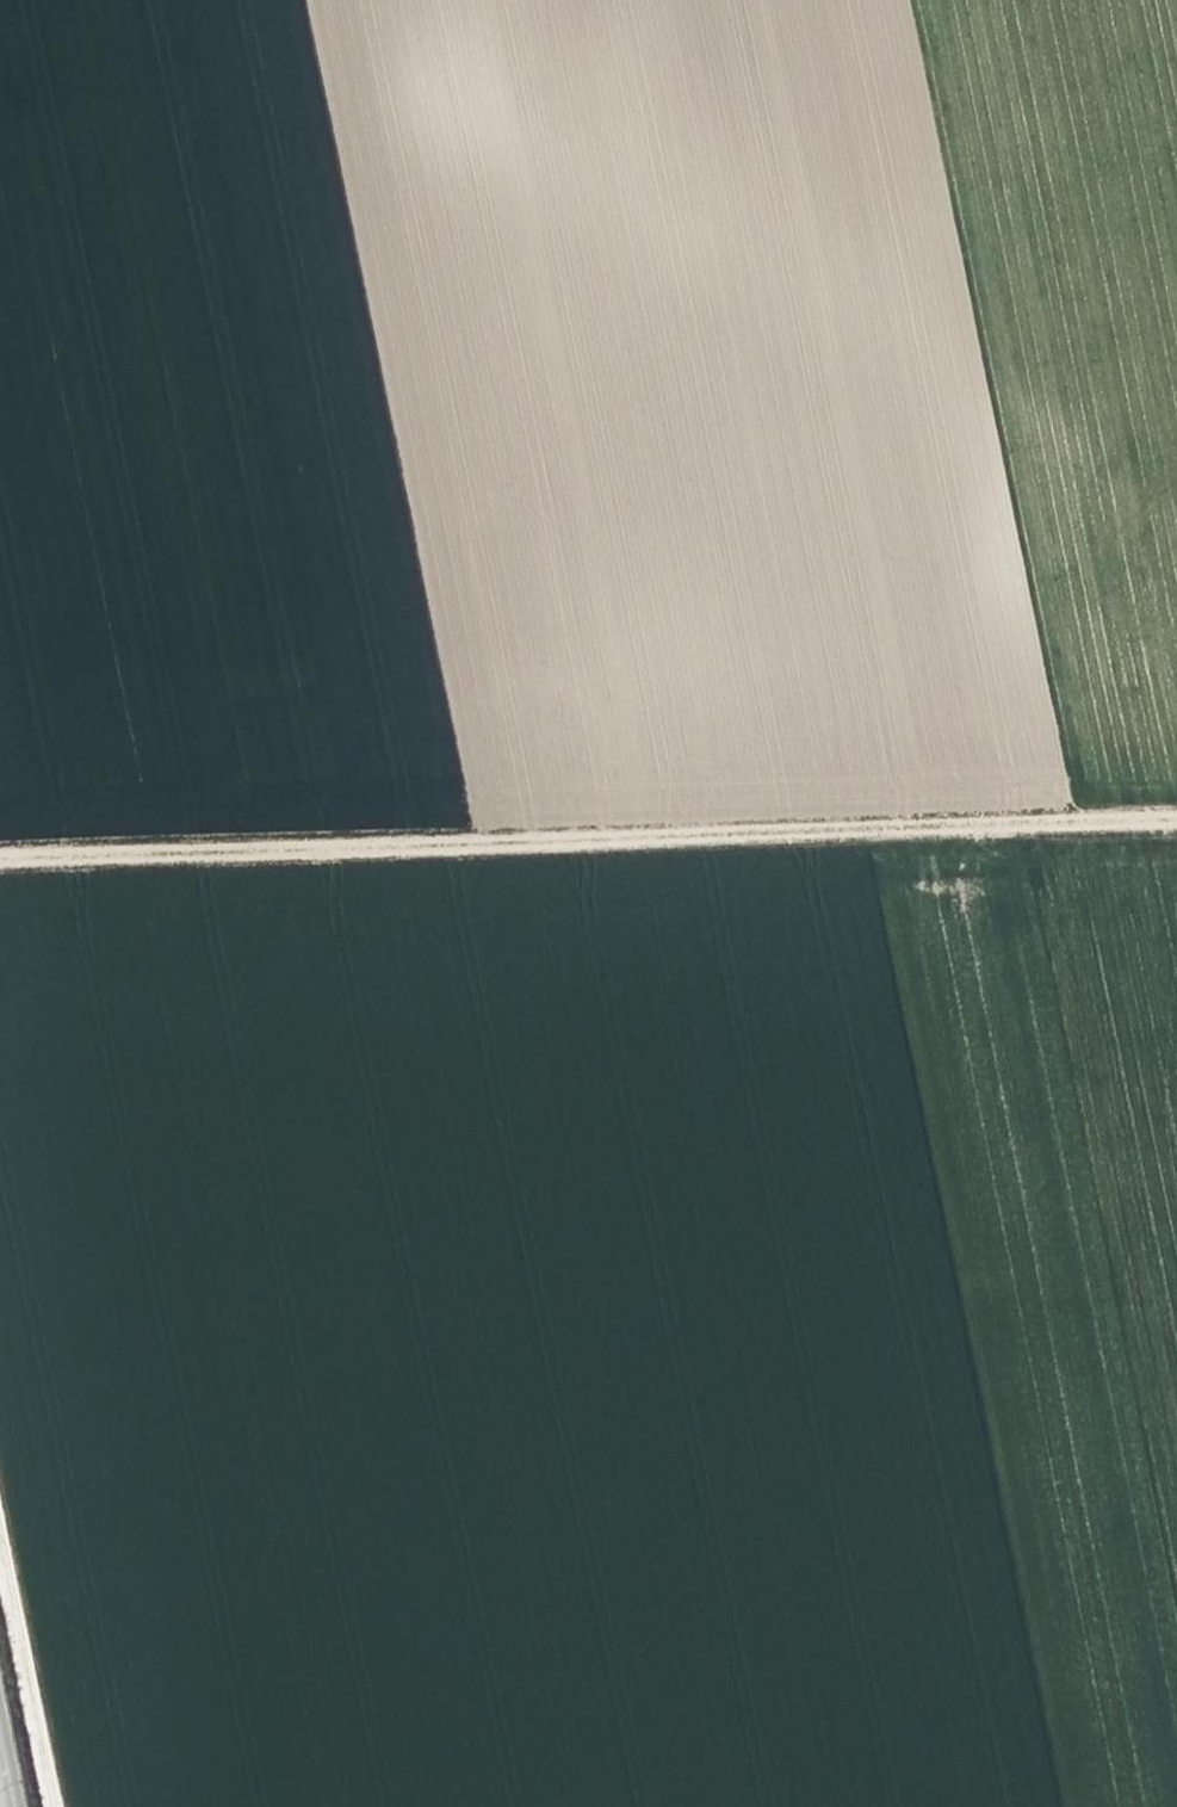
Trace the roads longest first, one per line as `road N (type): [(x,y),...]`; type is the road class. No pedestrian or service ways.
road 1 (track): [(1176,816),(0,854)]
road 2 (track): [(55,1806),(0,1533)]

